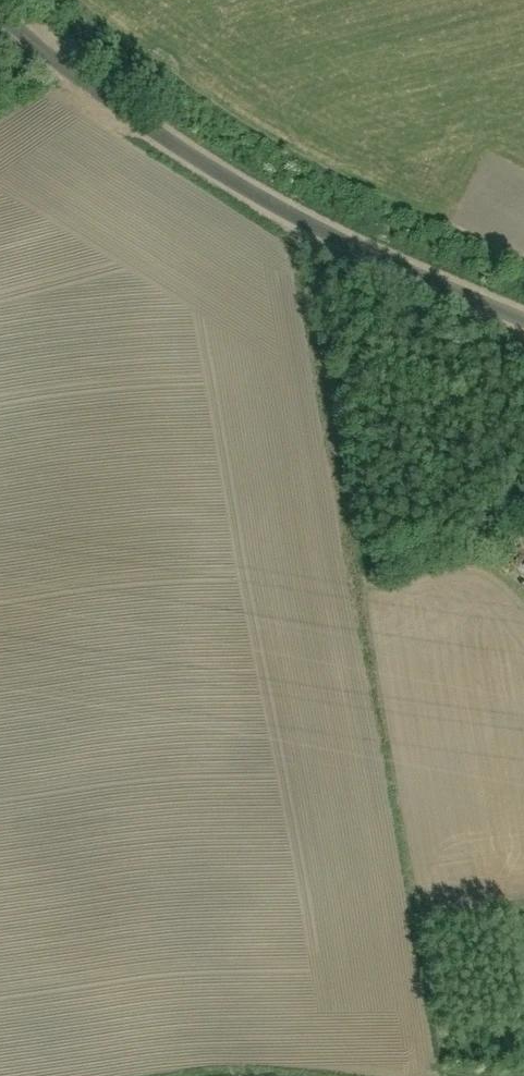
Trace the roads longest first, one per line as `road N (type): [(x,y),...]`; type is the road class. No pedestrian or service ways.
road 1 (unclassified): [(523,319),(300,215),(0,11)]

